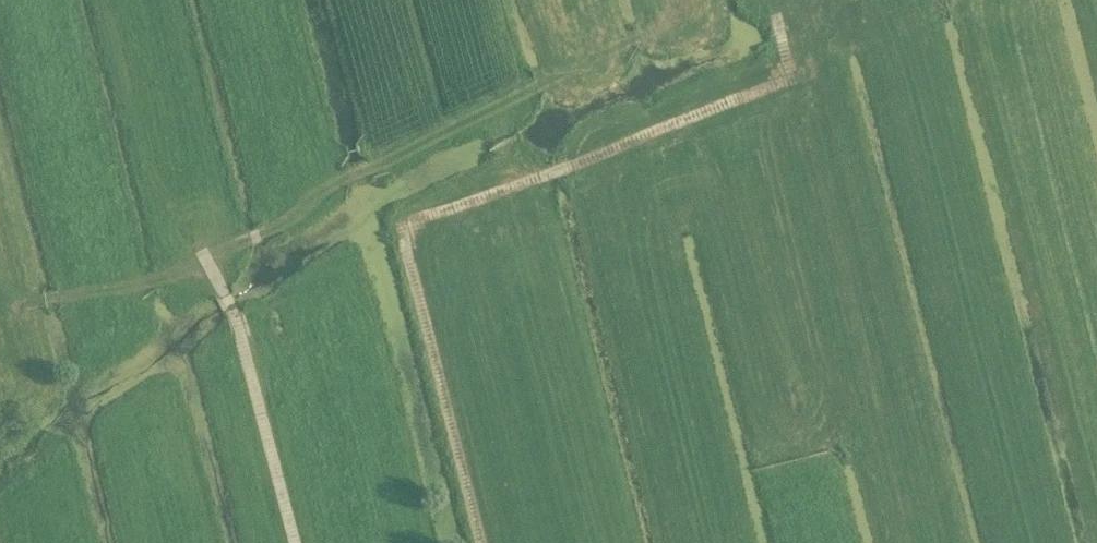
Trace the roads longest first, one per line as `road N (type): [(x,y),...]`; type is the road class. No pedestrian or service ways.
road 1 (track): [(484,542),(408,240),(420,225),(788,77),(784,36)]
road 2 (track): [(0,314),(147,290),(277,233),(359,176),(391,173),(446,136),(497,122),(517,187)]

